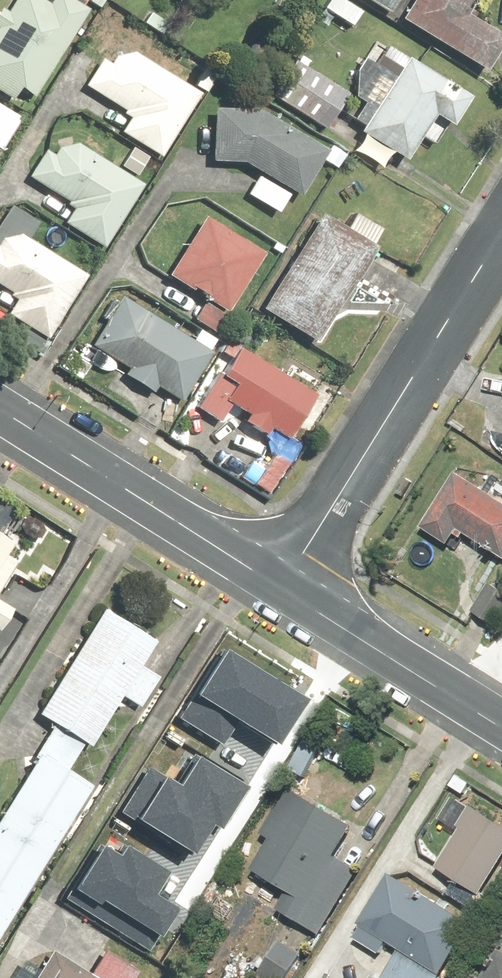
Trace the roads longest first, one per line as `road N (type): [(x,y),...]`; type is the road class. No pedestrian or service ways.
road 1 (residential): [(501,240),(284,590)]
road 2 (tertiary): [(284,590),(0,406)]
road 3 (tertiary): [(501,721),(284,590)]

